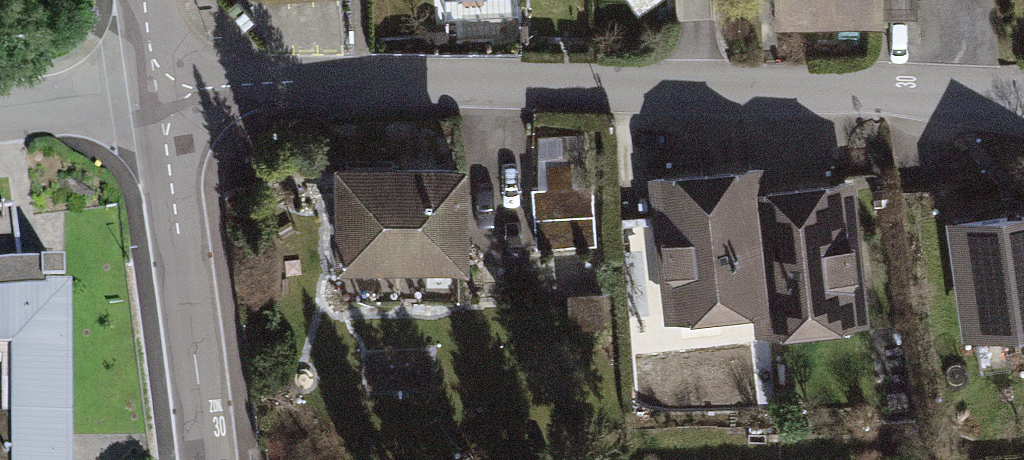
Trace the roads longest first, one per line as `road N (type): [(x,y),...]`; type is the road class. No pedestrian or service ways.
road 1 (residential): [(1023,99),(494,84),(159,91)]
road 2 (residential): [(159,91),(204,459)]
road 3 (residential): [(0,114),(159,91)]

